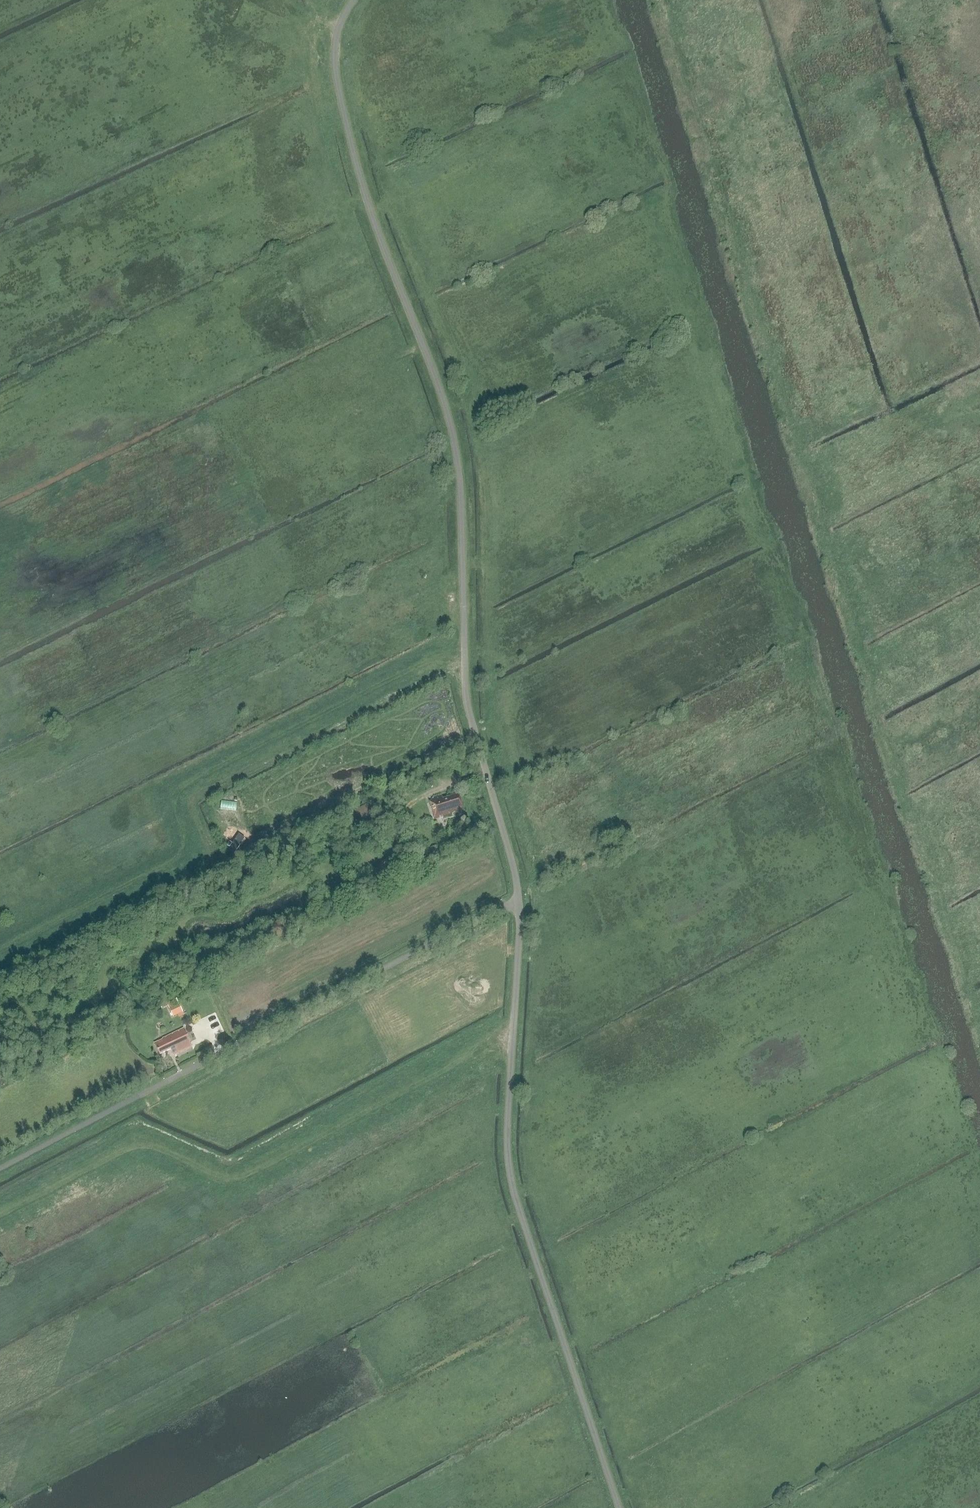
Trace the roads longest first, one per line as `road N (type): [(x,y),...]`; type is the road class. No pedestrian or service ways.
road 1 (unclassified): [(519,903),(466,697),(460,483),(451,428),(369,207),(340,96),(336,29),(352,0)]
road 2 (unclassified): [(619,1507),(509,1167),(519,903)]
road 3 (unclassified): [(519,903),(0,1167)]

